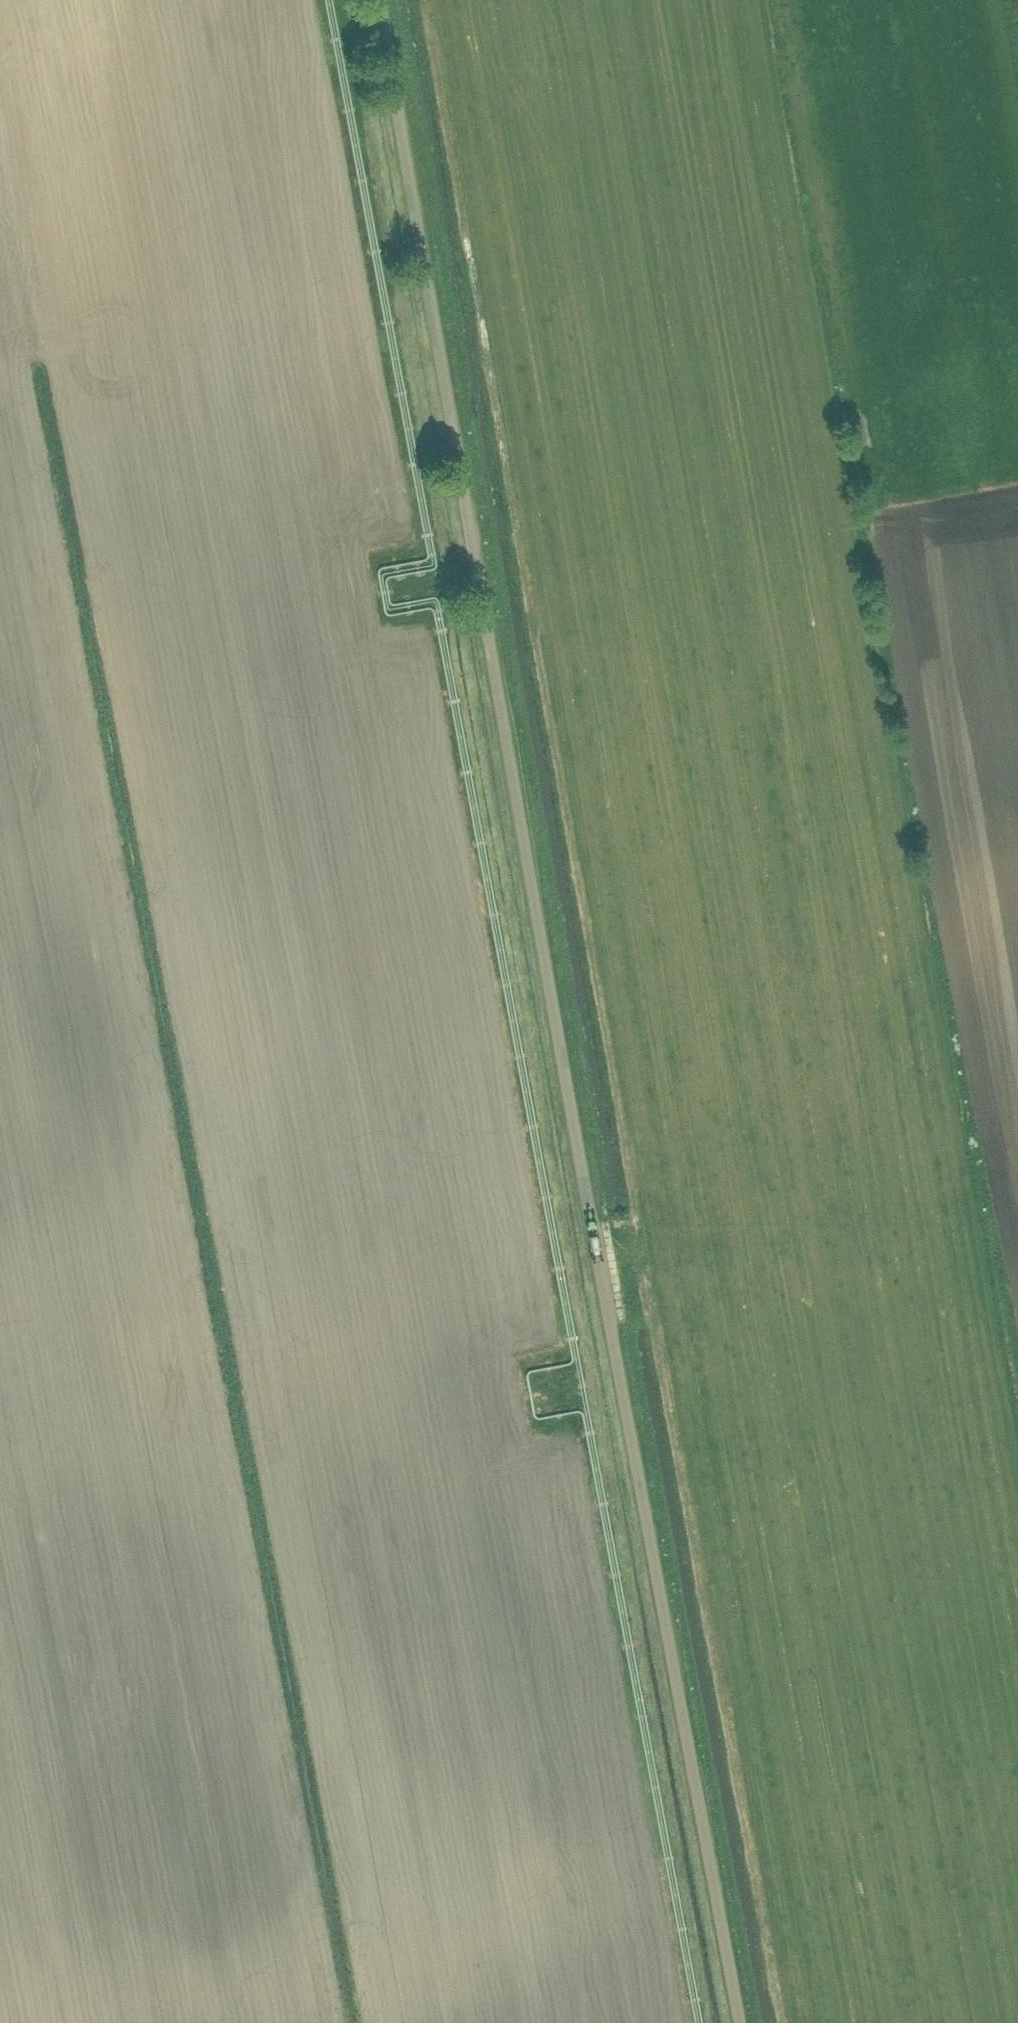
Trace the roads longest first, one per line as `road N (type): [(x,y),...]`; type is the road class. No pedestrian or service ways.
road 1 (unclassified): [(738,2022),(376,0)]

